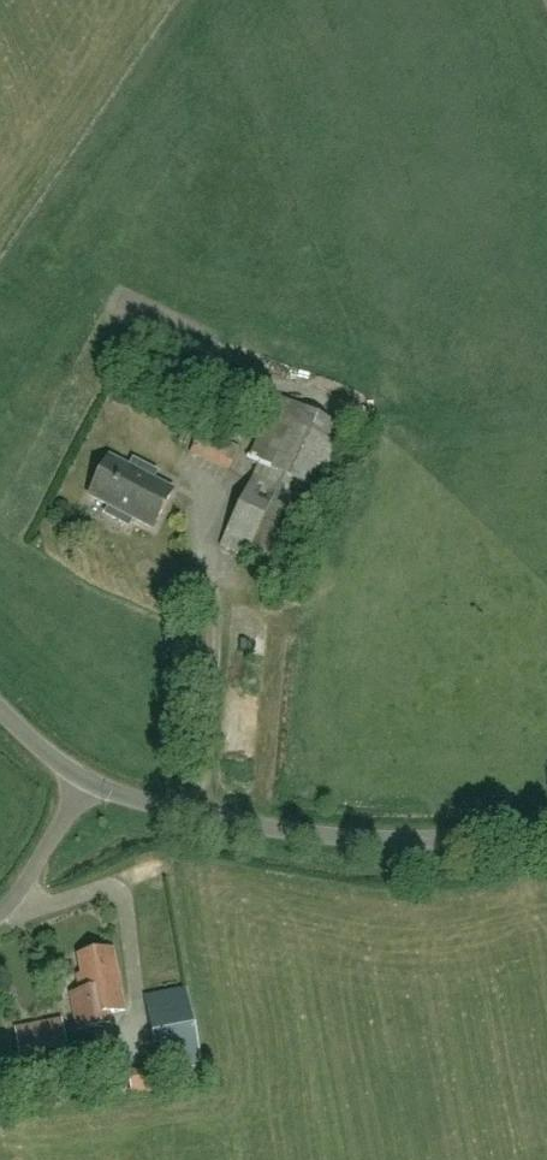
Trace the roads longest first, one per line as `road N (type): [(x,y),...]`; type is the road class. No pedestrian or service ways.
road 1 (unclassified): [(546,831),(388,840),(271,832),(88,785)]
road 2 (unclassified): [(88,785),(0,913)]

